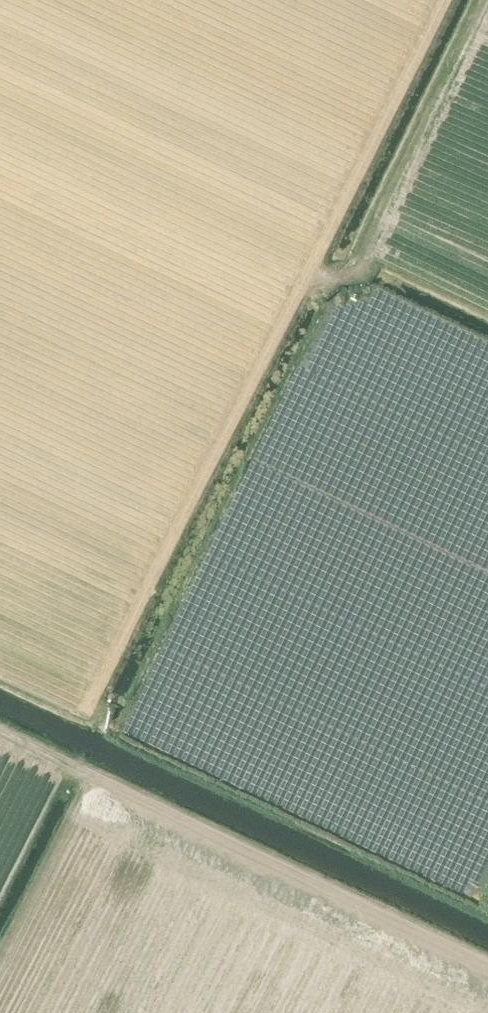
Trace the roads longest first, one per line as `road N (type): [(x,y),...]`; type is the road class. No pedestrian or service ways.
road 1 (track): [(441,0),(86,709)]
road 2 (track): [(0,732),(487,964)]
road 3 (track): [(311,260),(328,283),(353,274),(487,0)]

